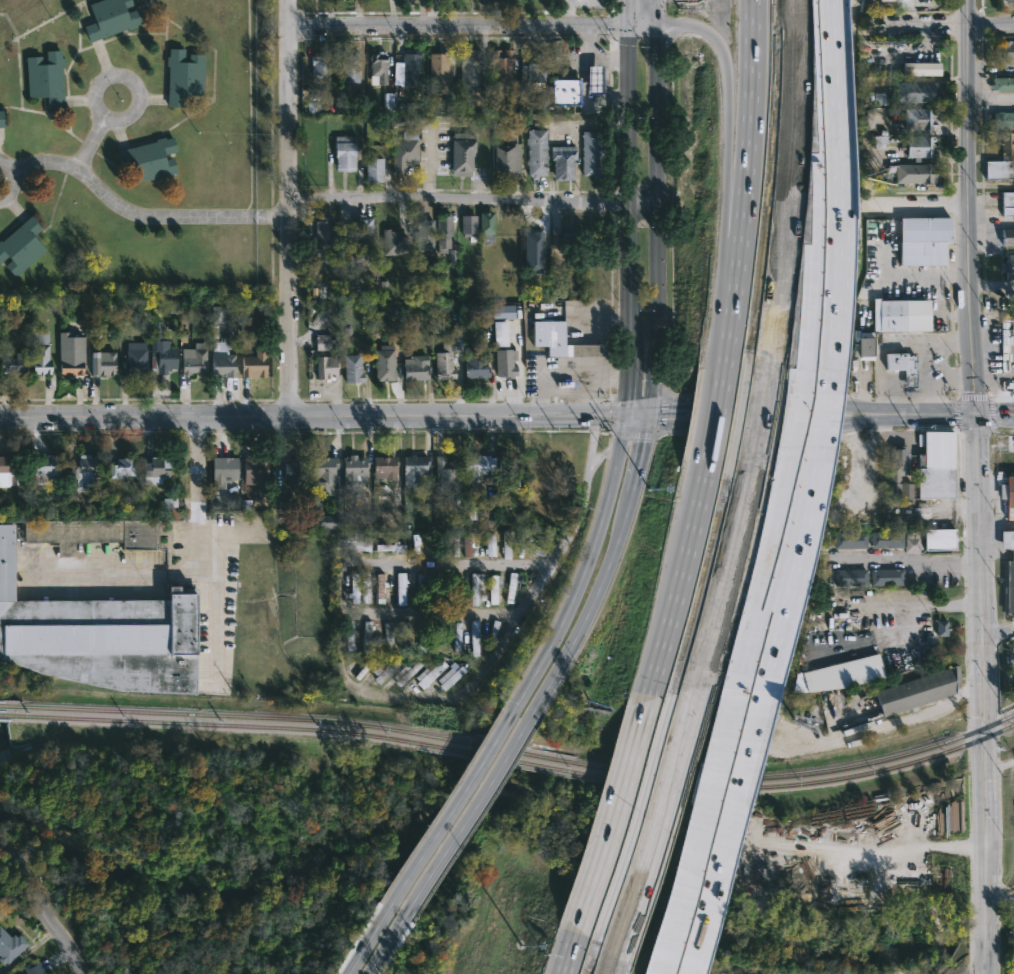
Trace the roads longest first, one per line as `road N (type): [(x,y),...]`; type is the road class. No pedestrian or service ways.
road 1 (tertiary): [(976,416),(987,973)]
road 2 (tertiary): [(965,0),(976,416)]
road 3 (residential): [(289,0),(293,416)]
road 4 (secondary): [(649,404),(657,285),(654,0)]
road 5 (motorway): [(804,0),(817,85),(812,369)]
road 6 (residential): [(656,203),(290,197)]
road 7 (motorway): [(724,0),(728,196),(716,359)]
road 8 (residential): [(626,24),(289,26)]
road 9 (tertiary): [(625,415),(293,416)]
road 10 (secondary): [(625,415),(602,515),(570,600),(507,713)]
road 11 (motorway): [(828,361),(836,217),(829,39)]
road 12 (motorway): [(687,973),(763,687)]
road 13 (tertiary): [(293,416),(0,416)]
road 14 (motorway): [(645,708),(575,973)]
road 15 (motorway): [(740,714),(670,973)]
road 16 (tertiary): [(625,415),(674,426),(835,426),(882,415)]
road 17 (secondary): [(524,723),(587,610),(631,493)]
road 18 (secondary): [(626,0),(629,252)]
road 19 (motorway): [(797,475),(740,714)]
road 20 (motorway): [(698,476),(645,708)]
road 21 (secondary): [(402,916),(524,723)]
road 22 (secondary): [(507,713),(387,907)]
road 23 (motorway): [(763,687),(813,481)]
road 24 (residential): [(197,416),(204,528),(211,536),(264,534)]
road 25 (tertiary): [(882,415),(866,407),(724,405)]
road 26 (residential): [(82,973),(24,863),(0,842)]
road 27 (motorway): [(813,481),(828,361)]

